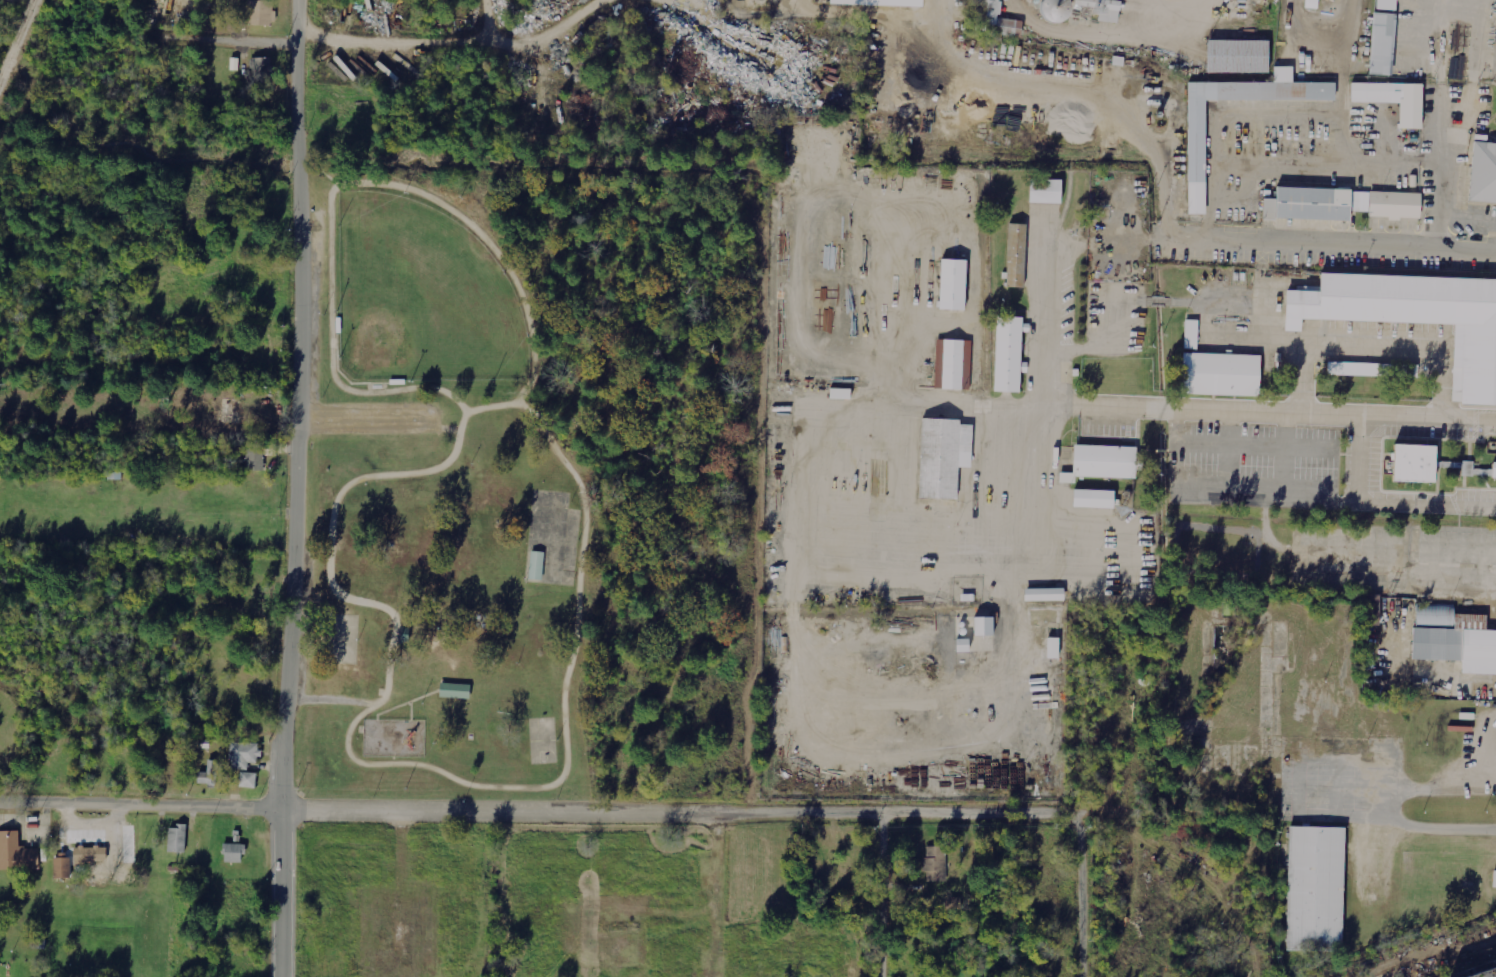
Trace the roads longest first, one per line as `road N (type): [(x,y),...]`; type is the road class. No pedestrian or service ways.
road 1 (residential): [(1082,808),(409,808),(0,790)]
road 2 (tertiary): [(281,976),(301,0)]
road 3 (residential): [(124,35),(455,38),(492,31),(513,44),(594,0)]
road 4 (residential): [(1495,233),(1171,233)]
road 5 (track): [(714,808),(715,976)]
road 6 (residential): [(1082,976),(1082,808)]
road 7 (residential): [(890,976),(891,811)]

